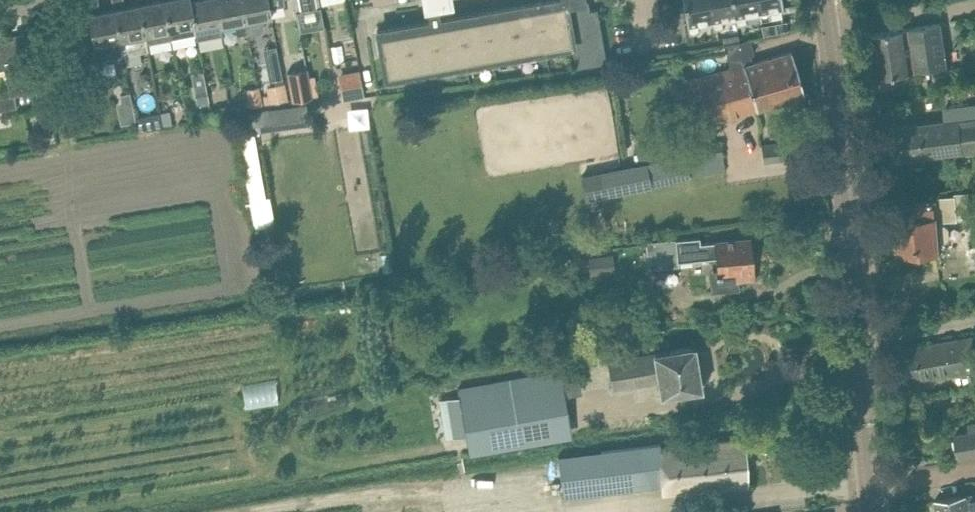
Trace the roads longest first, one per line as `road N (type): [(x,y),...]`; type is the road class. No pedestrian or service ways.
road 1 (tertiary): [(870,486),(823,0)]

